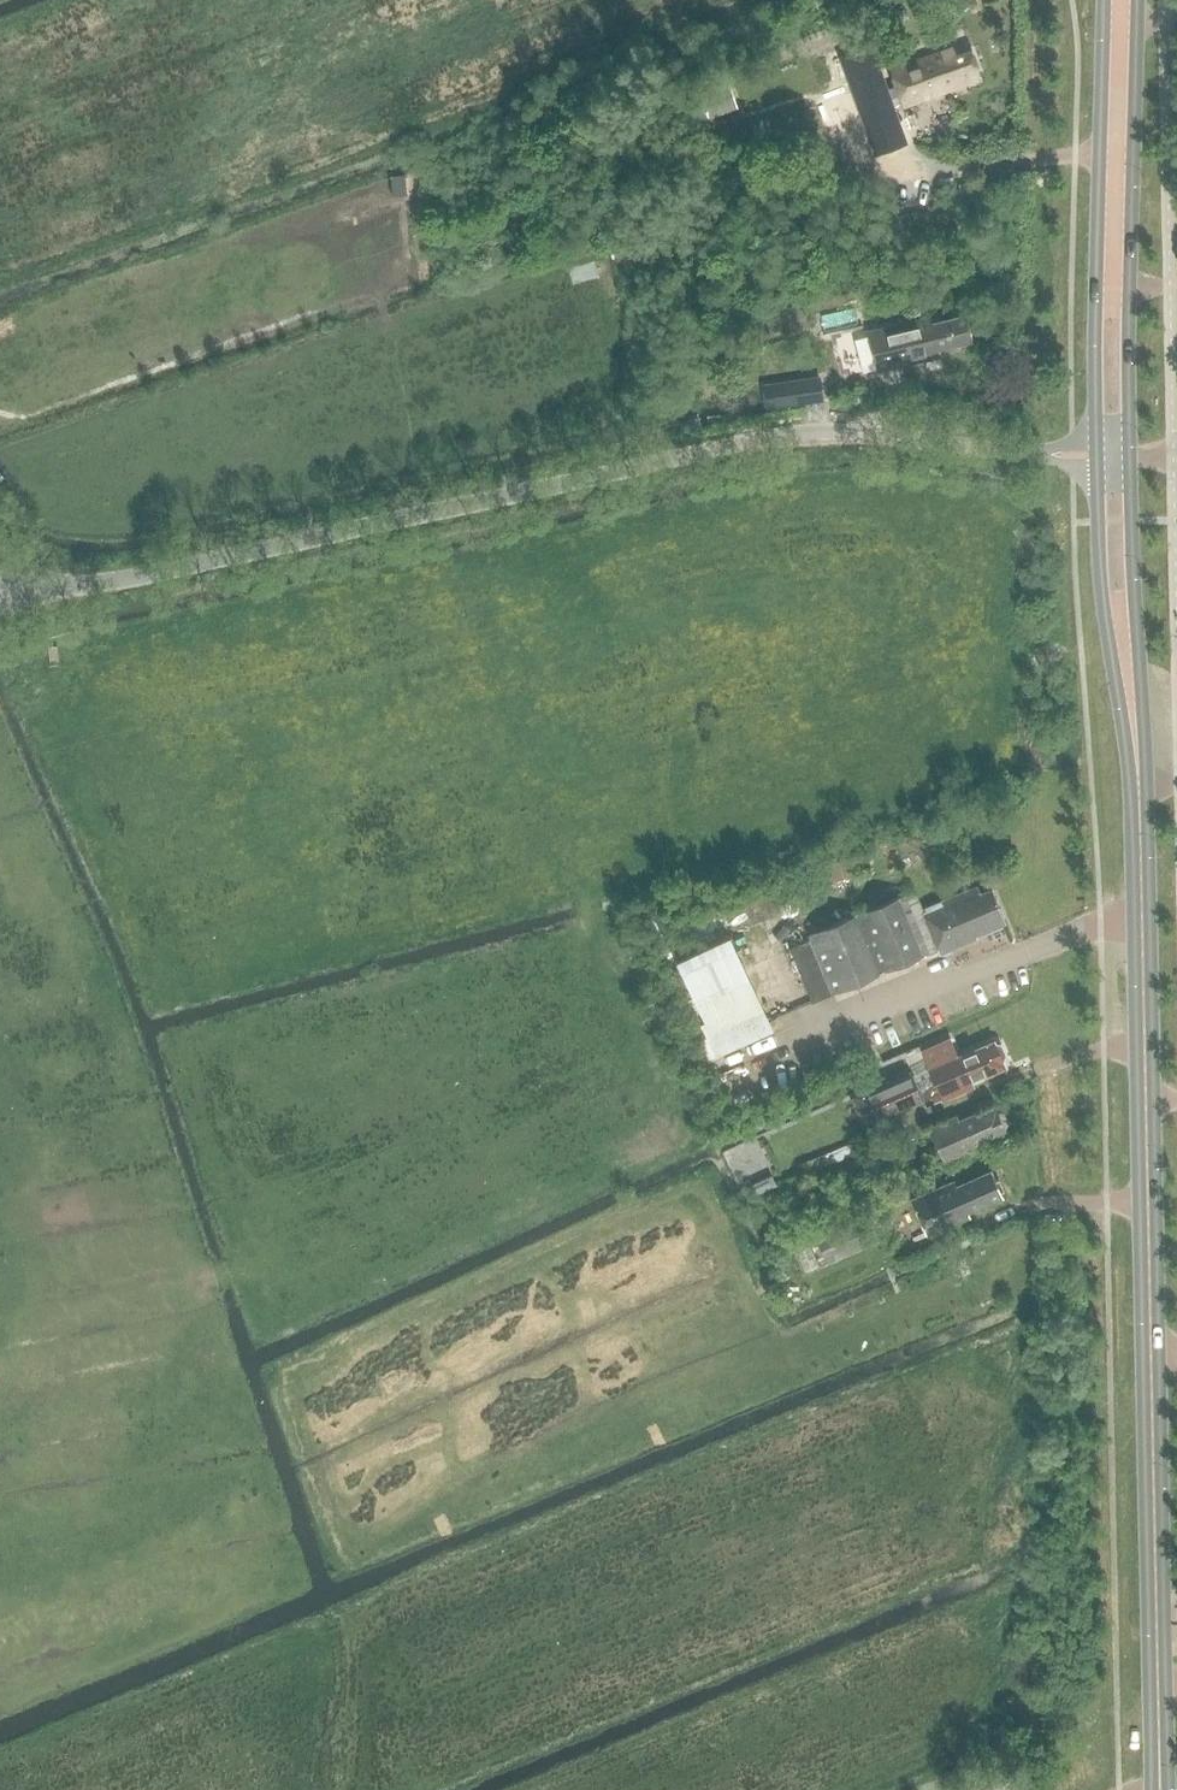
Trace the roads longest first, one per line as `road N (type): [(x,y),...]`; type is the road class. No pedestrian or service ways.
road 1 (unclassified): [(33,573),(67,582),(143,576),(778,437),(881,434),(1097,457)]
road 2 (primary): [(1139,819),(1157,1705)]
road 3 (primary): [(1130,460),(1137,0)]
road 4 (primary): [(1102,0),(1097,457)]
road 5 (primary): [(1097,457),(1100,578),(1139,819)]
road 6 (primary): [(1139,819),(1144,732),(1130,460)]

